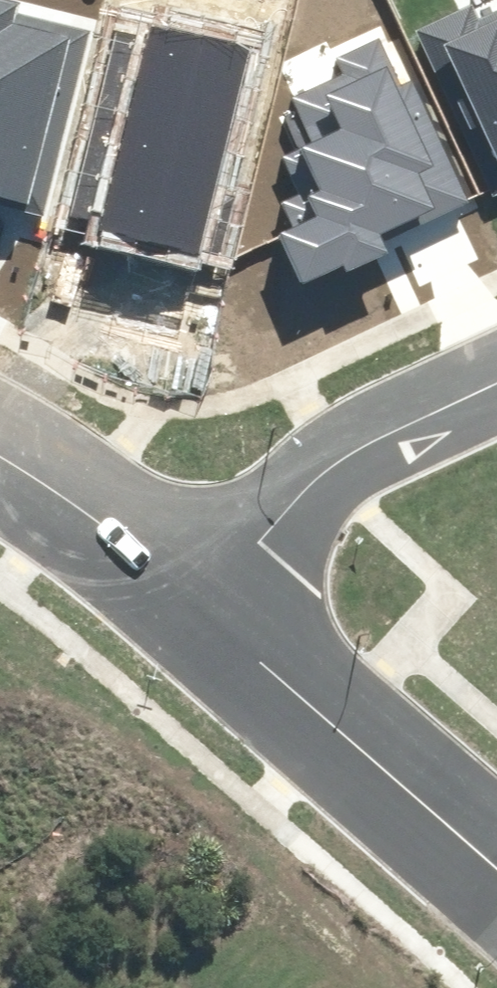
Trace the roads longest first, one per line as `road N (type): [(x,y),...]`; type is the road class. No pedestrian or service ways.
road 1 (residential): [(496,363),(371,425),(213,592)]
road 2 (residential): [(213,592),(0,437)]
road 3 (residential): [(366,741),(213,592)]
road 4 (residential): [(366,741),(496,864)]

